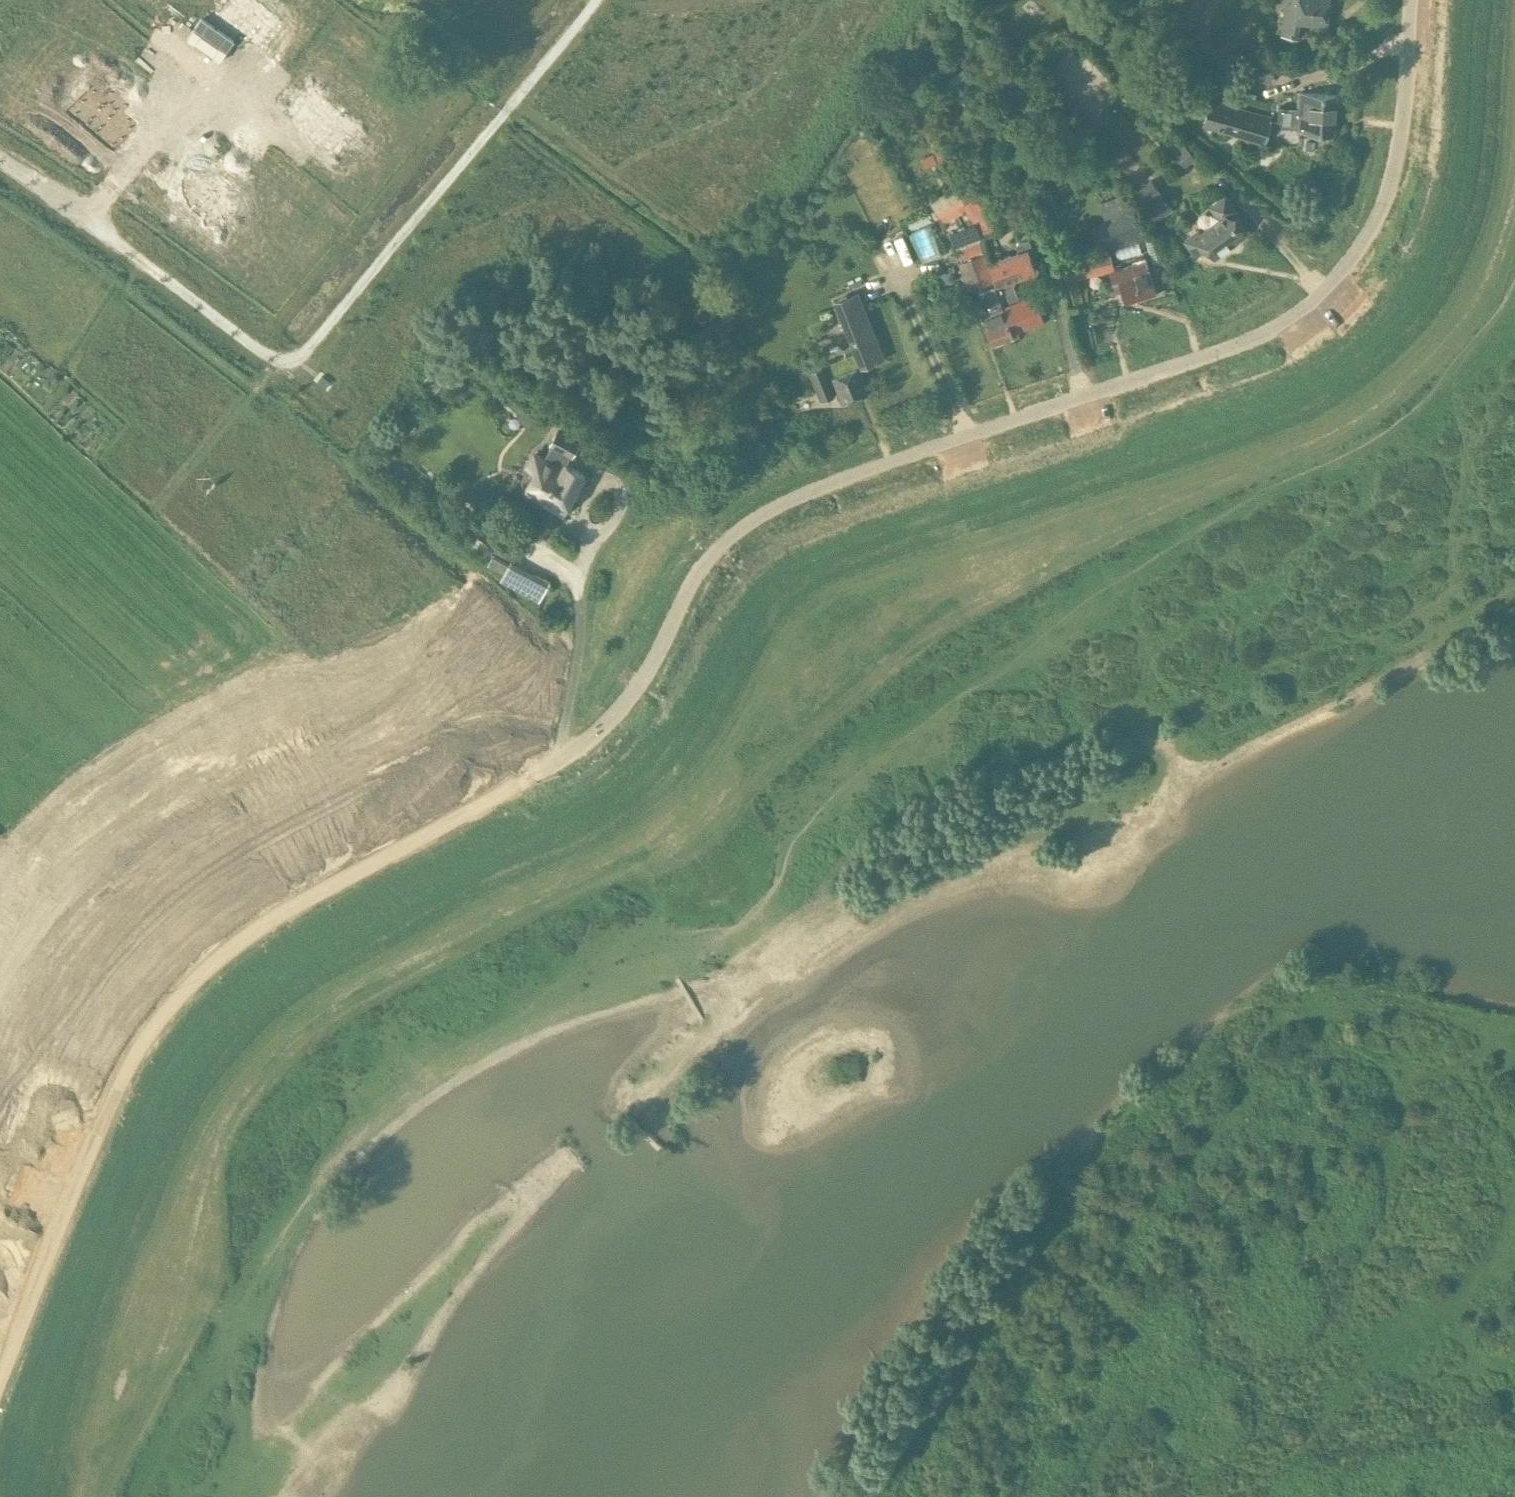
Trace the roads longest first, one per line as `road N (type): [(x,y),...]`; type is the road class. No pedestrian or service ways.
road 1 (unclassified): [(0,1365),(127,1071),(159,1015),(260,923),(607,722),(737,531),(774,505),(956,435),(1256,340),(1346,266),(1379,213),(1402,132),(1416,0)]
road 2 (unclassified): [(594,0),(307,350),(287,363),(265,355),(91,214),(0,158)]

